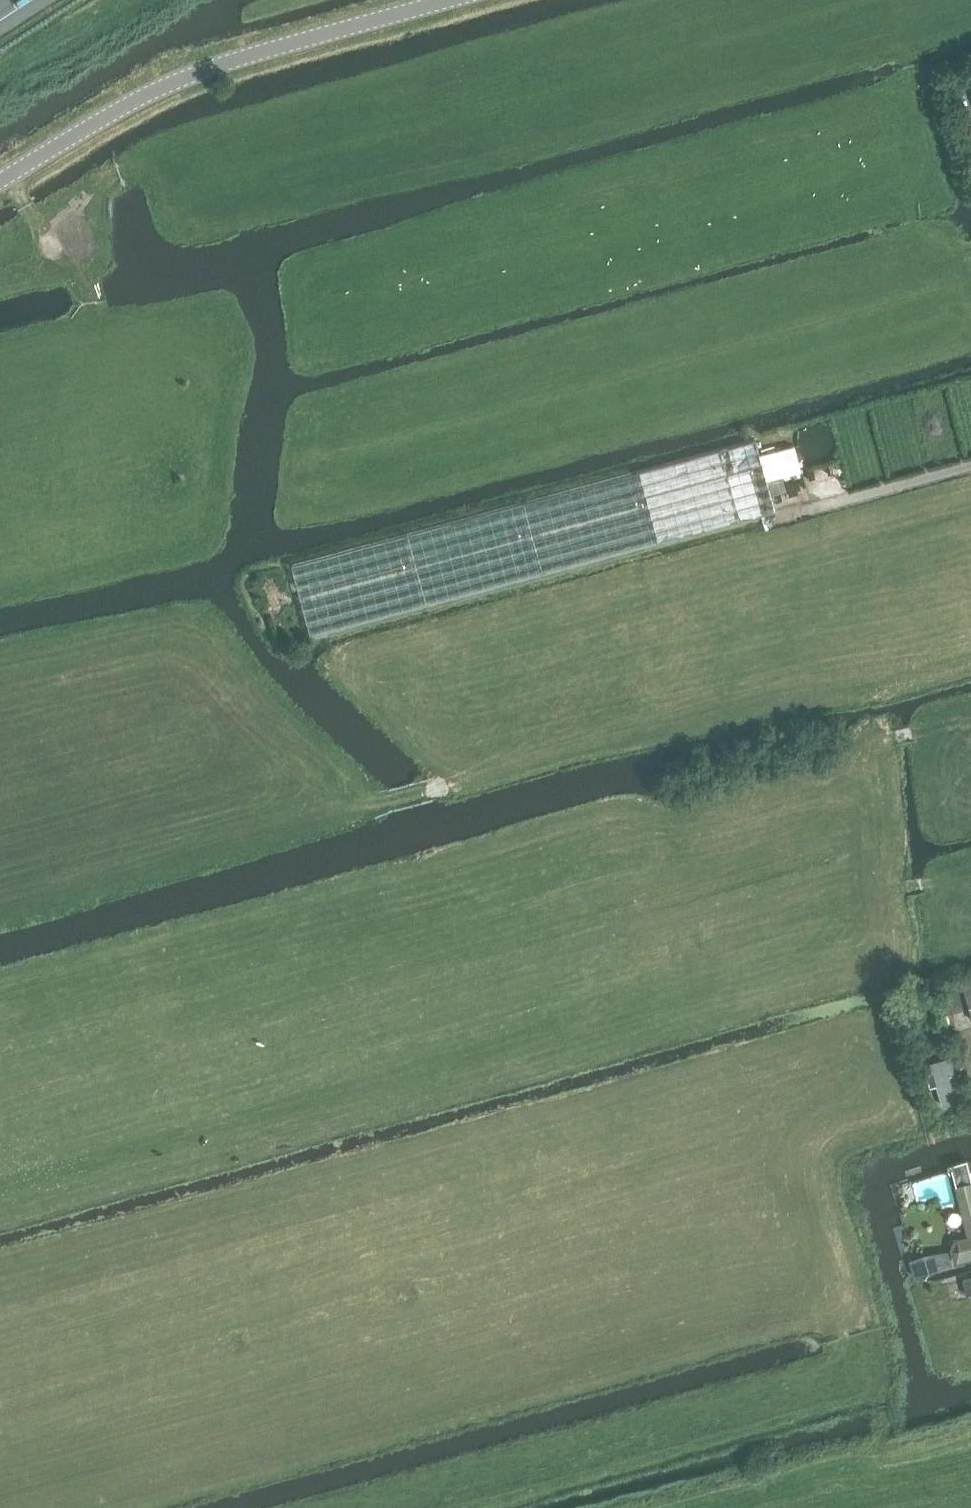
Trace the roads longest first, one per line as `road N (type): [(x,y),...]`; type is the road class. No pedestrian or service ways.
road 1 (tertiary): [(0,181),(155,89),(440,0)]

